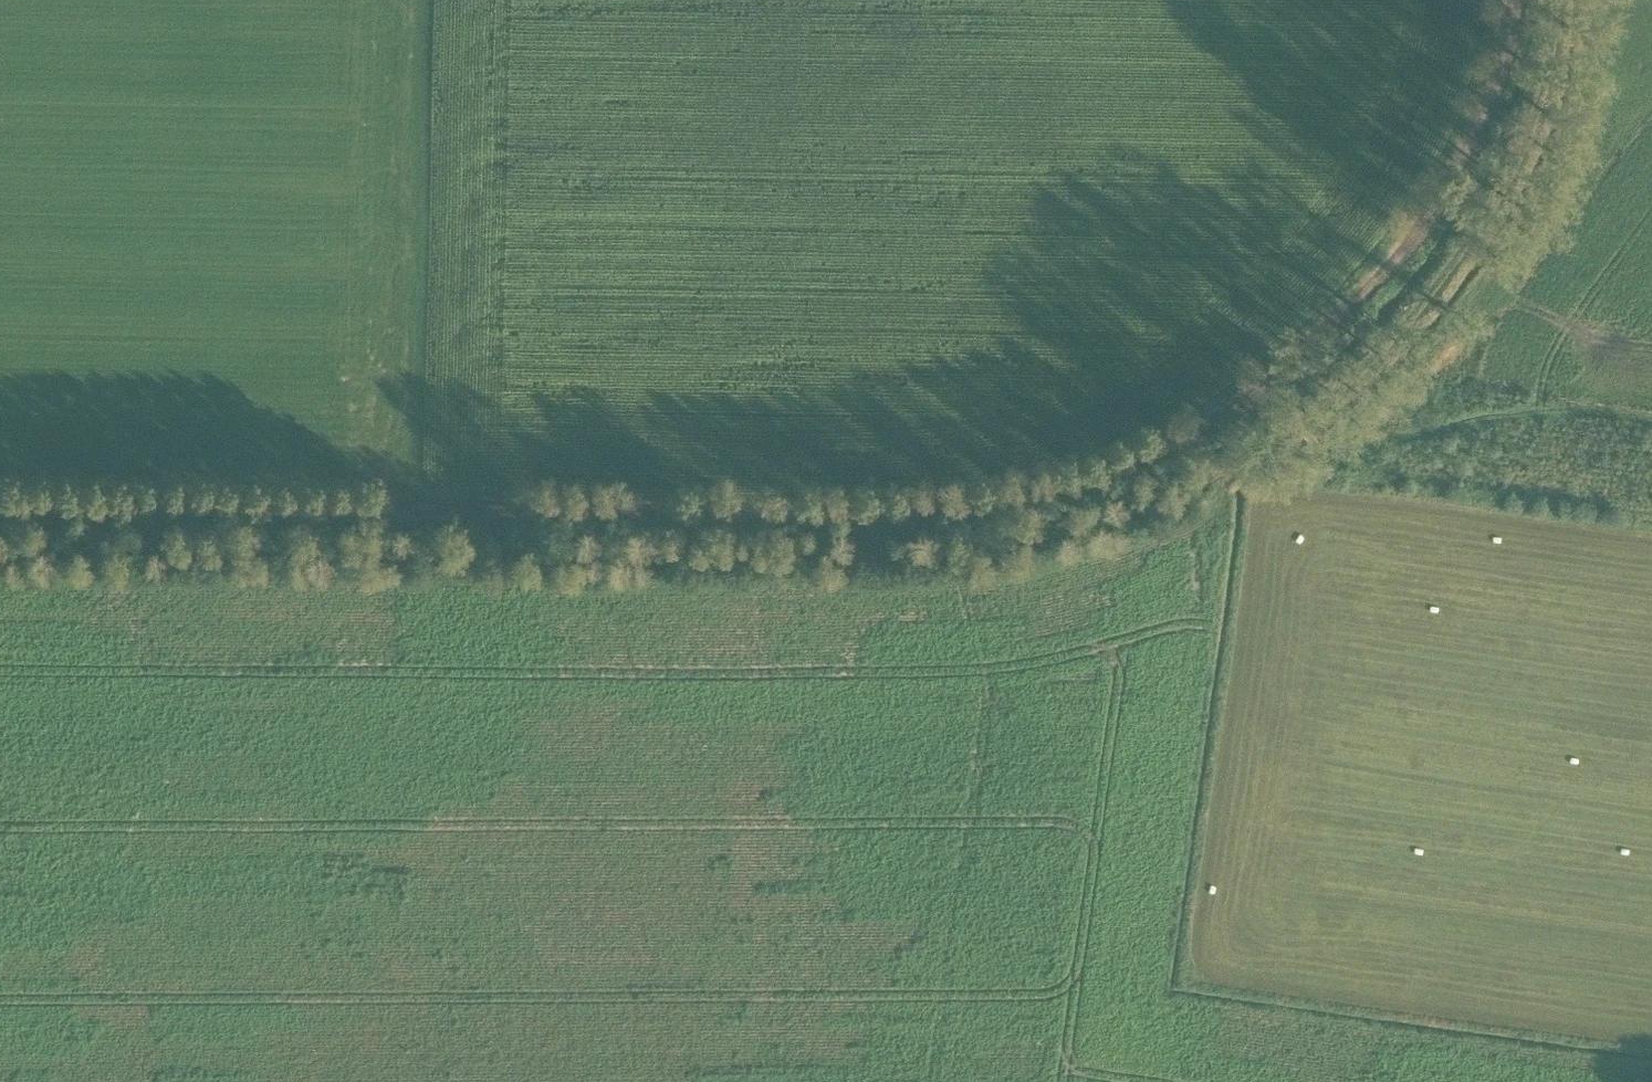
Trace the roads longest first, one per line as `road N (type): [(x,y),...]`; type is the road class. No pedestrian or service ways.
road 1 (track): [(0,500),(917,509),(1070,495),(1203,429),(1257,391)]
road 2 (track): [(1297,427),(1411,327),(1492,211),(1548,97),(1559,0)]
road 3 (track): [(1257,391),(1335,334),(1431,216),(1507,86),(1514,0)]
road 4 (track): [(1297,427),(1318,447),(1352,448),(1568,408),(1651,420)]

